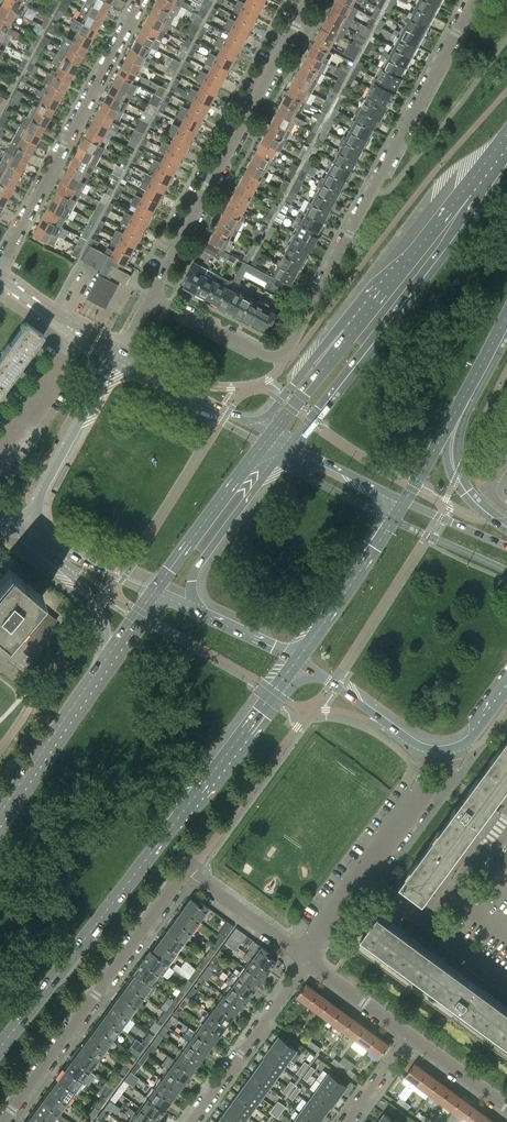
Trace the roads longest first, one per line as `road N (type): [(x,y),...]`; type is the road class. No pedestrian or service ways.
road 1 (residential): [(477,0),(287,353),(266,357),(151,297)]
road 2 (primary): [(0,1044),(298,659)]
road 3 (primary): [(497,150),(484,194),(292,444)]
road 4 (residential): [(151,297),(304,0)]
road 5 (residential): [(2,1121),(186,874)]
road 6 (residential): [(141,0),(0,267)]
road 7 (primary): [(397,269),(383,275),(270,414),(245,420)]
road 8 (tertiary): [(120,354),(37,504),(44,544)]
road 9 (primary): [(292,444),(193,574),(204,617)]
road 10 (primary): [(397,269),(271,433)]
road 11 (primary): [(271,433),(152,594)]
road 12 (residential): [(191,1121),(309,960)]
road 13 (primary): [(298,659),(405,501)]
road 14 (primary): [(107,664),(0,822)]
road 15 (primary): [(497,150),(397,269)]
road 16 (tertiary): [(298,659),(422,748)]
road 17 (residential): [(309,960),(186,874)]
road 18 (tertiary): [(245,420),(120,354)]
road 19 (residential): [(1,449),(84,335)]
road 20 (primary): [(44,544),(95,603),(107,664)]
road 21 (primary): [(506,526),(456,475),(449,442),(456,408)]
road 22 (tertiary): [(405,501),(292,444)]
road 23 (residential): [(410,1036),(309,960)]
road 24 (residential): [(432,920),(506,819)]

